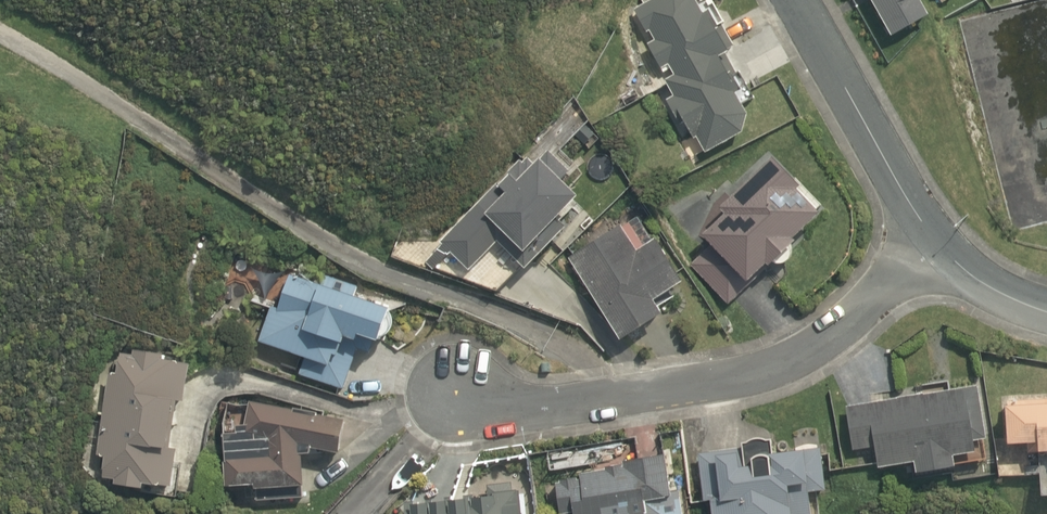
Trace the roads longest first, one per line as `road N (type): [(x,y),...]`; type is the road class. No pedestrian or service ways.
road 1 (track): [(0,36),(332,250),(583,355),(617,394)]
road 2 (residential): [(461,397),(699,386),(821,343),(933,243)]
road 3 (residential): [(795,0),(933,243)]
road 4 (residential): [(933,243),(1046,312)]

